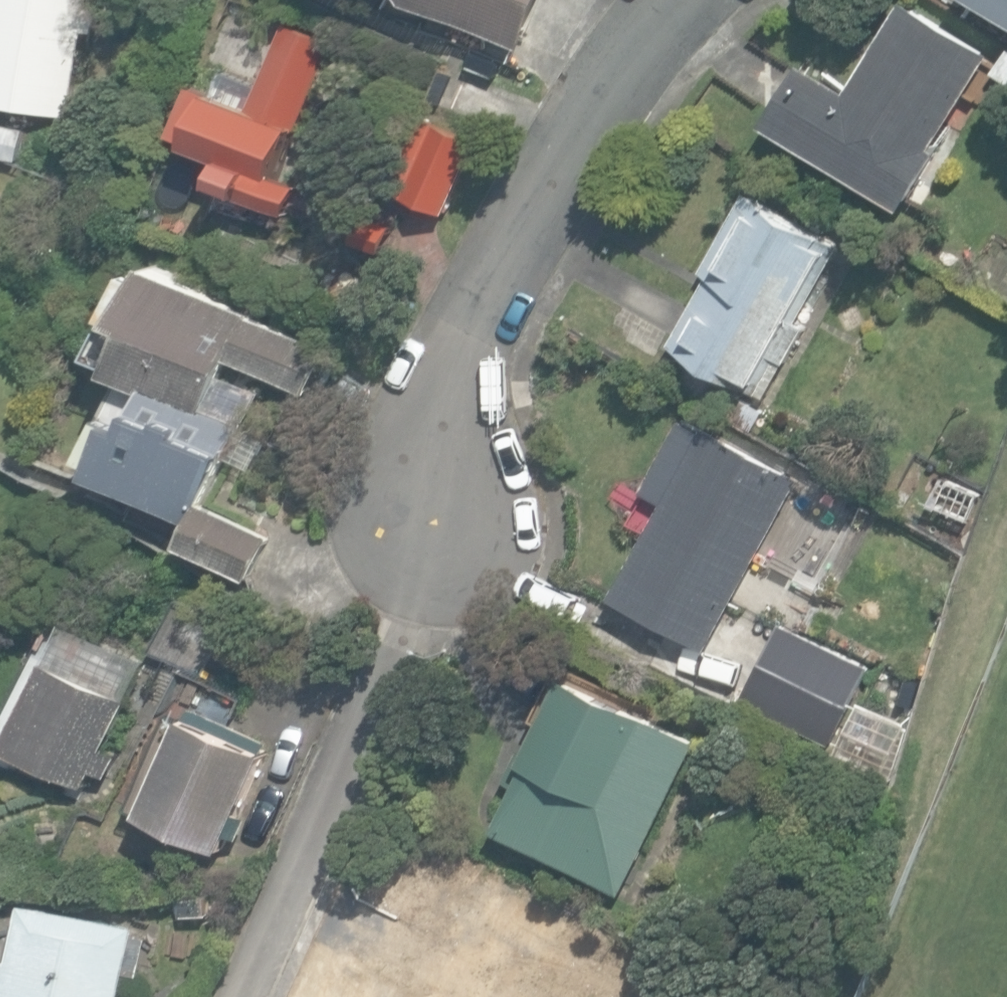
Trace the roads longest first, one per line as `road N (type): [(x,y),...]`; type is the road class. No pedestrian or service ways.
road 1 (residential): [(676,0),(627,45),(518,231),(454,372),(445,516)]

